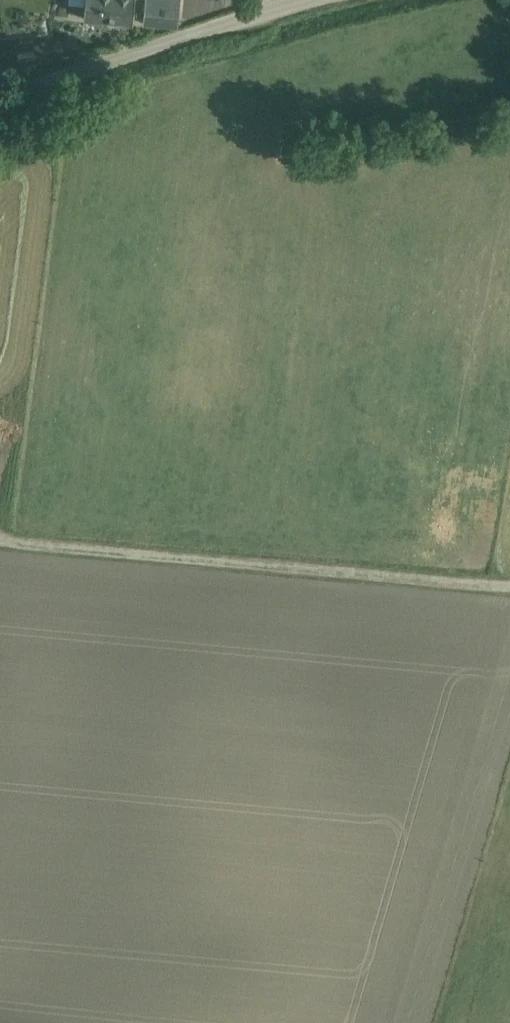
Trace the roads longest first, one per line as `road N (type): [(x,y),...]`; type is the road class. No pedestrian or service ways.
road 1 (unclassified): [(0,105),(300,0)]

